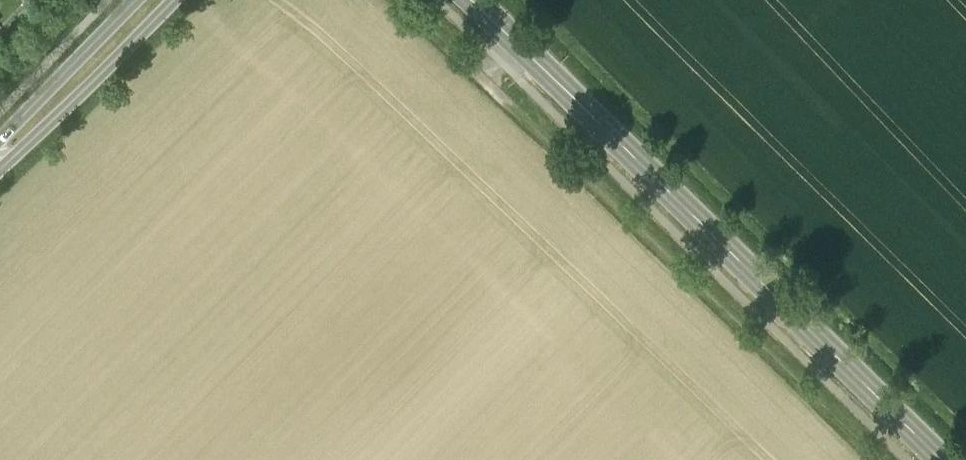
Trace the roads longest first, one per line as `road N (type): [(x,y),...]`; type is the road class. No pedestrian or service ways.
road 1 (tertiary): [(494,17),(944,459)]
road 2 (track): [(874,459),(482,78),(523,44)]
road 3 (secondary): [(0,170),(174,0)]
road 4 (secondary): [(135,0),(0,138)]

